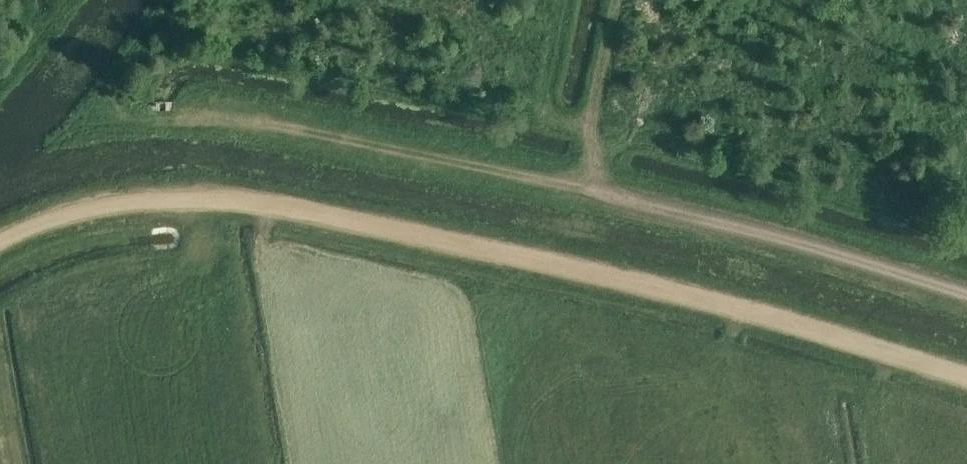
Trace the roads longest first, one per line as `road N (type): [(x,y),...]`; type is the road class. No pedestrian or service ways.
road 1 (track): [(0,238),(126,198),(227,197),(611,276),(966,378)]
road 2 (track): [(966,299),(582,187),(594,141),(544,119),(566,0)]
road 3 (track): [(582,187),(431,152),(263,127),(121,128)]

